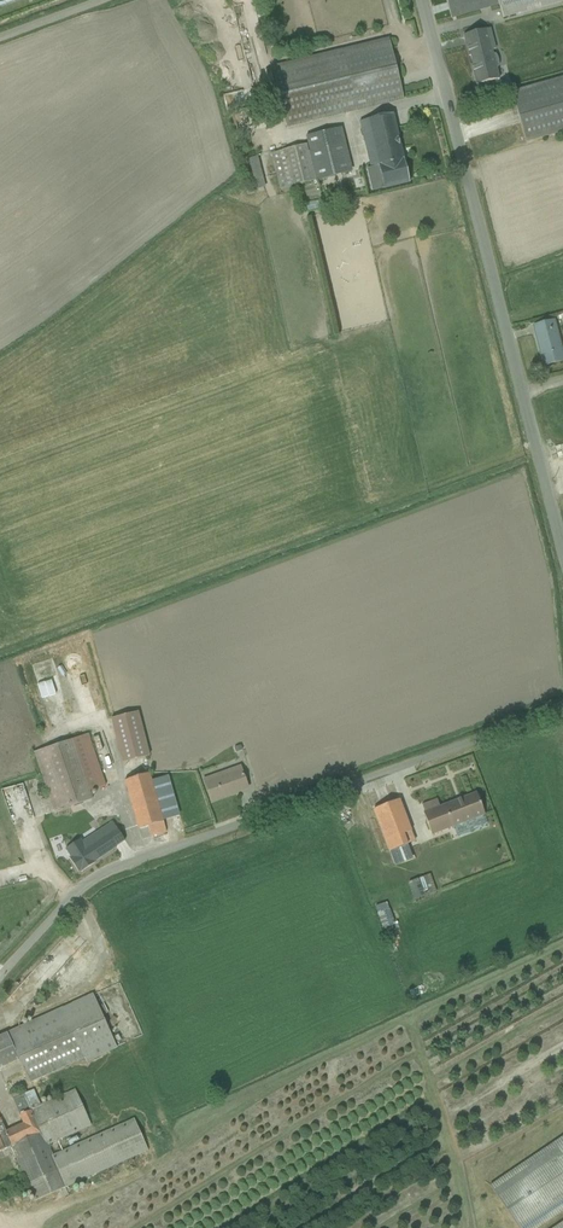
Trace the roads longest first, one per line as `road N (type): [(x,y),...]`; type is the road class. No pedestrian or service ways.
road 1 (unclassified): [(562,708),(113,870),(65,903),(0,972)]
road 2 (unclassified): [(422,0),(562,553)]

